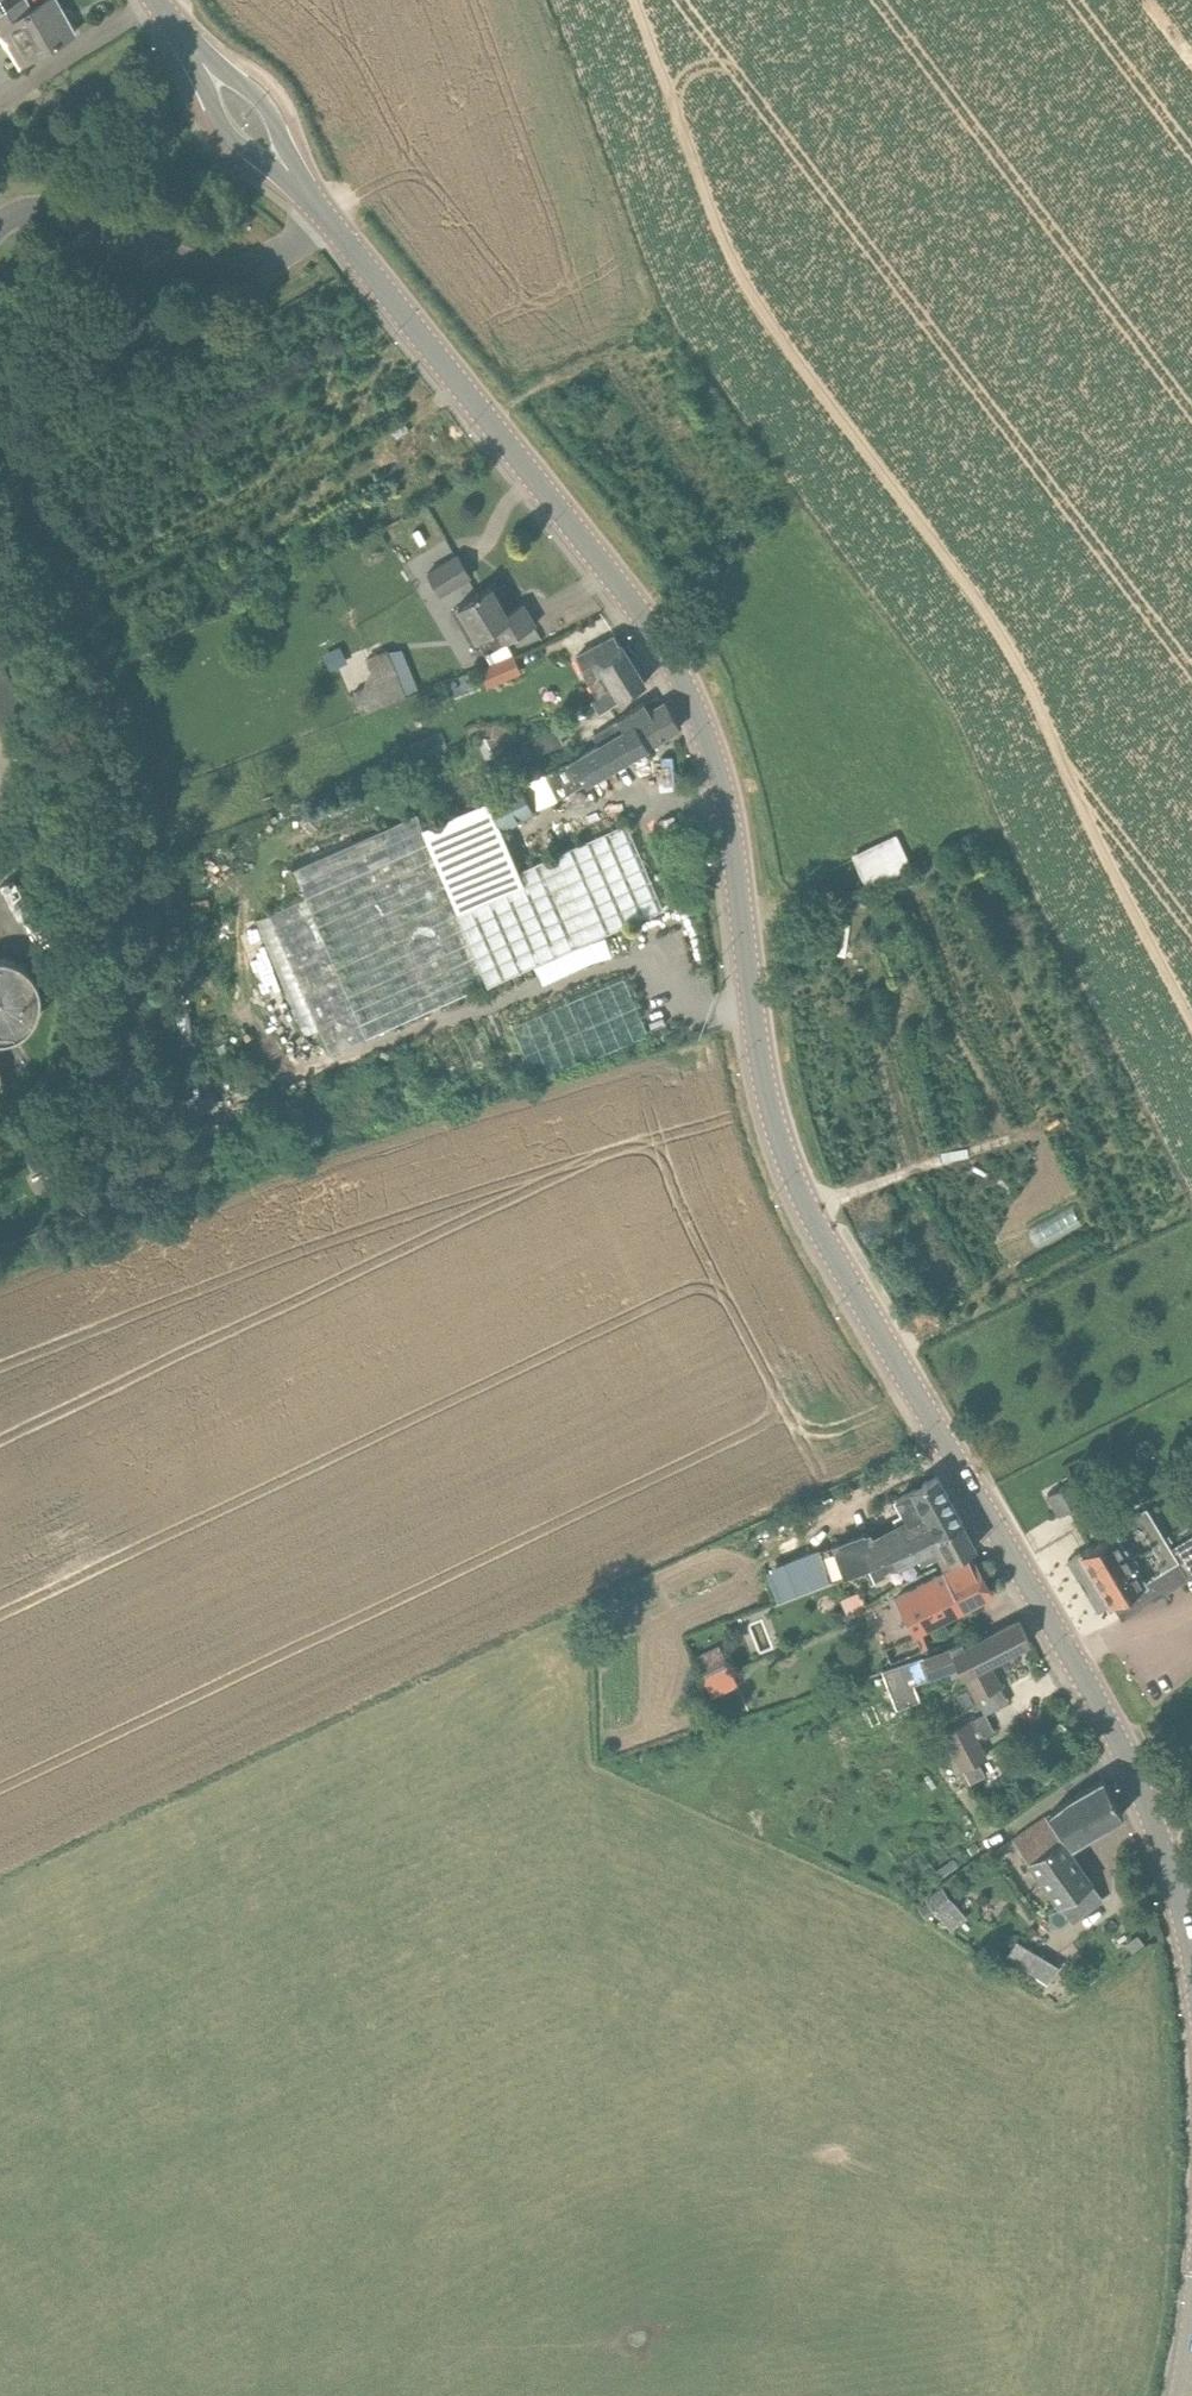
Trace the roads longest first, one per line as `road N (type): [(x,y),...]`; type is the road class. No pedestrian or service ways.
road 1 (secondary): [(1191,1957),(1147,1812),(1110,1726),(838,1269),(791,1169),(760,1065),(725,801),(675,672),(608,569),(280,158)]
road 2 (secondary): [(280,158),(272,117),(239,79),(208,71)]
road 3 (secondary): [(208,71),(212,103),(245,147),(280,158)]

